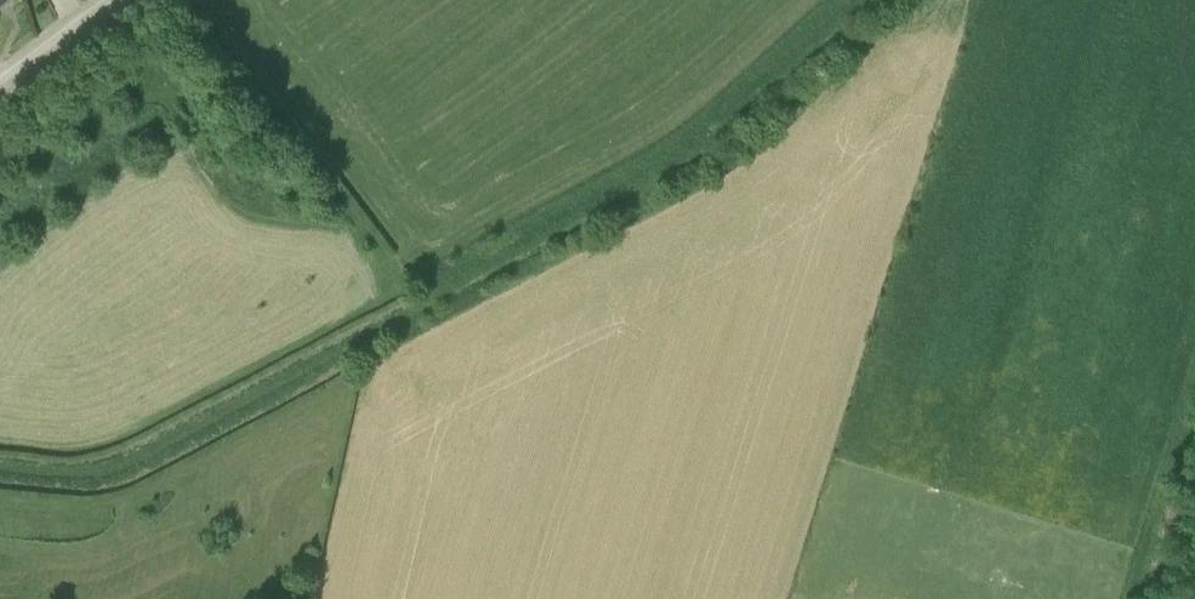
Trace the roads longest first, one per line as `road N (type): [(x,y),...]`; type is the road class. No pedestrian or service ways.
road 1 (unclassified): [(0,91),(119,0)]

